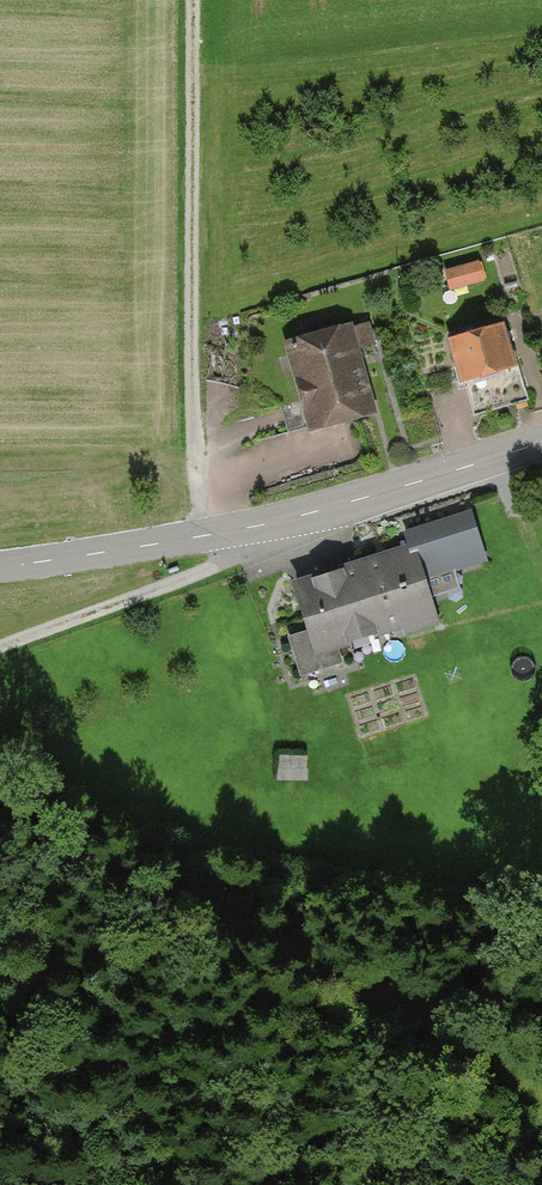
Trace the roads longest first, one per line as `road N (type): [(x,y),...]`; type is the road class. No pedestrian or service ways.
road 1 (track): [(0,797),(44,836),(243,926),(504,1063)]
road 2 (tertiary): [(0,567),(260,526),(541,442)]
road 3 (track): [(199,537),(198,0)]
road 4 (track): [(0,646),(248,553),(260,526)]

